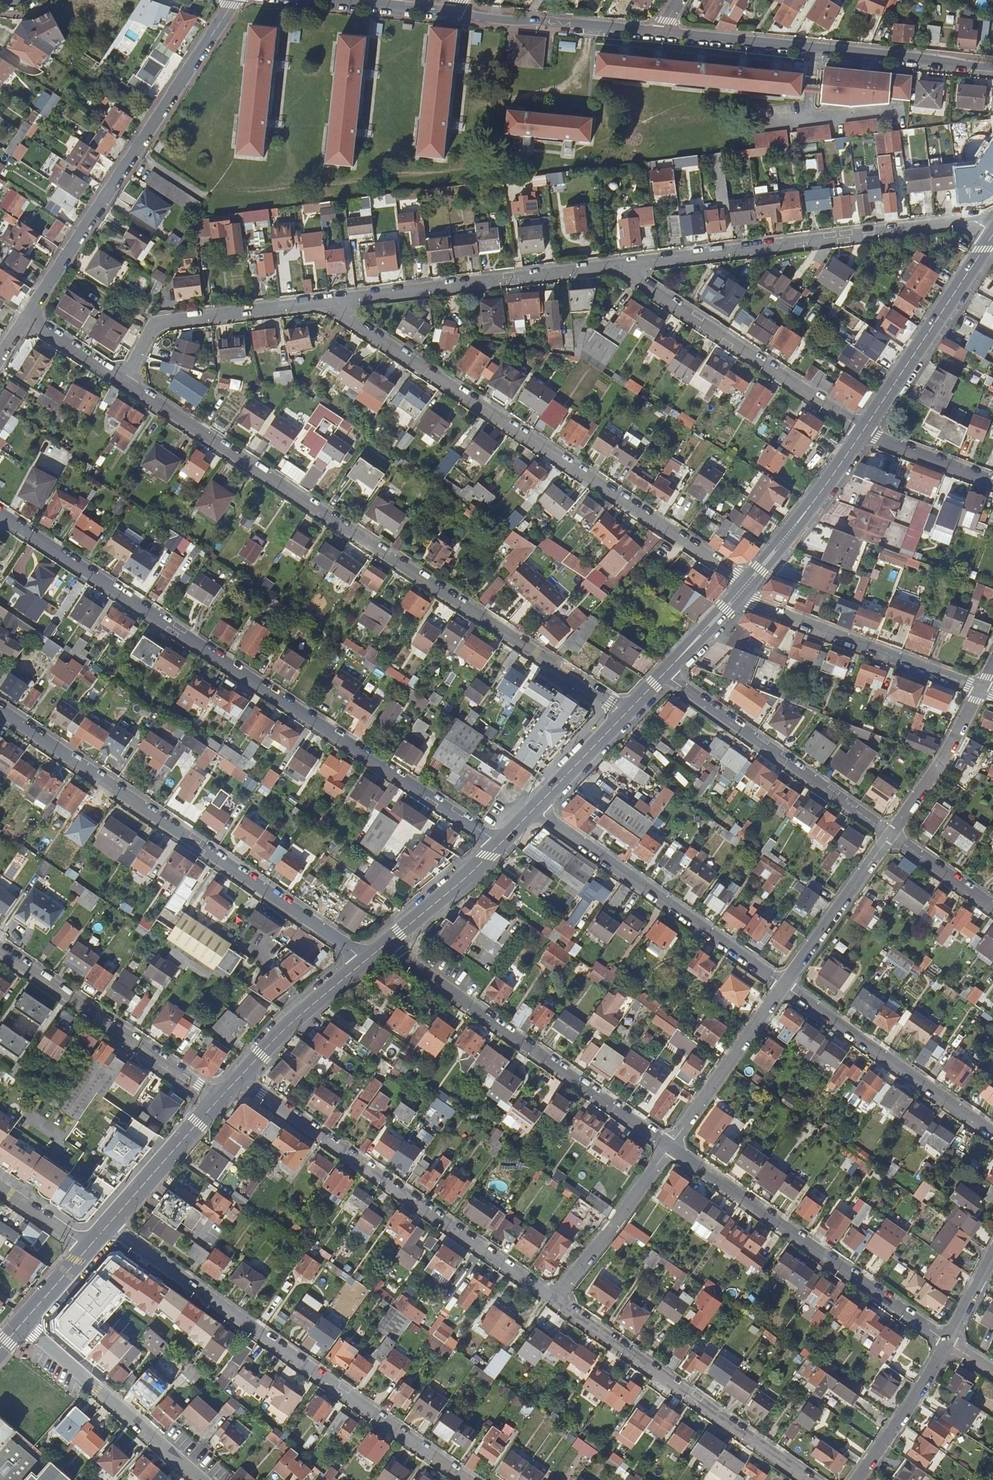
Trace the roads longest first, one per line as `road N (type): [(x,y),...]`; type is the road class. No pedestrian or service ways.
road 1 (unclassified): [(125,381),(628,712)]
road 2 (unclassified): [(0,514),(500,844)]
road 3 (unclassified): [(335,301),(345,316),(750,582)]
road 4 (unclassified): [(0,712),(366,961)]
road 5 (residential): [(107,1226),(468,1479)]
road 6 (residential): [(240,1077),(554,1298)]
road 7 (residential): [(26,318),(235,0)]
road 8 (unclassified): [(628,263),(960,221),(992,231)]
road 9 (residential): [(384,946),(670,1147)]
road 10 (residential): [(654,33),(992,68)]
road 11 (residential): [(670,1147),(947,1342)]
road 12 (residential): [(554,1298),(809,1479)]
road 13 (unclassified): [(535,809),(783,986)]
road 14 (unclassified): [(335,301),(628,263)]
road 15 (unclassified): [(628,263),(636,277),(865,430)]
road 16 (residential): [(665,671),(891,835)]
road 17 (residential): [(0,950),(219,1099)]
road 18 (residential): [(735,599),(981,689)]
road 19 (unclassified): [(783,986),(992,1133)]
road 20 (unclassified): [(125,381),(148,335),(169,320),(335,301)]
road 21 (residential): [(22,1323),(202,1479)]
road 22 (secondary): [(865,430),(992,235)]
road 23 (residential): [(449,12),(654,33)]
road 24 (unclassified): [(670,1147),(783,986)]
road 25 (secondary): [(750,582),(865,430)]
road 26 (unclassified): [(554,1298),(670,1147)]
road 27 (unclassified): [(783,986),(891,835)]
road 28 (residential): [(891,835),(981,689)]
road 29 (secondary): [(240,1077),(366,961)]
road 30 (secondary): [(107,1226),(219,1099)]
road 31 (unclassified): [(855,1479),(947,1342)]
road 32 (secondary): [(384,946),(500,844)]
road 33 (residential): [(865,430),(992,482)]
road 34 (secondary): [(535,809),(628,712)]
road 35 (residential): [(891,835),(992,906)]

